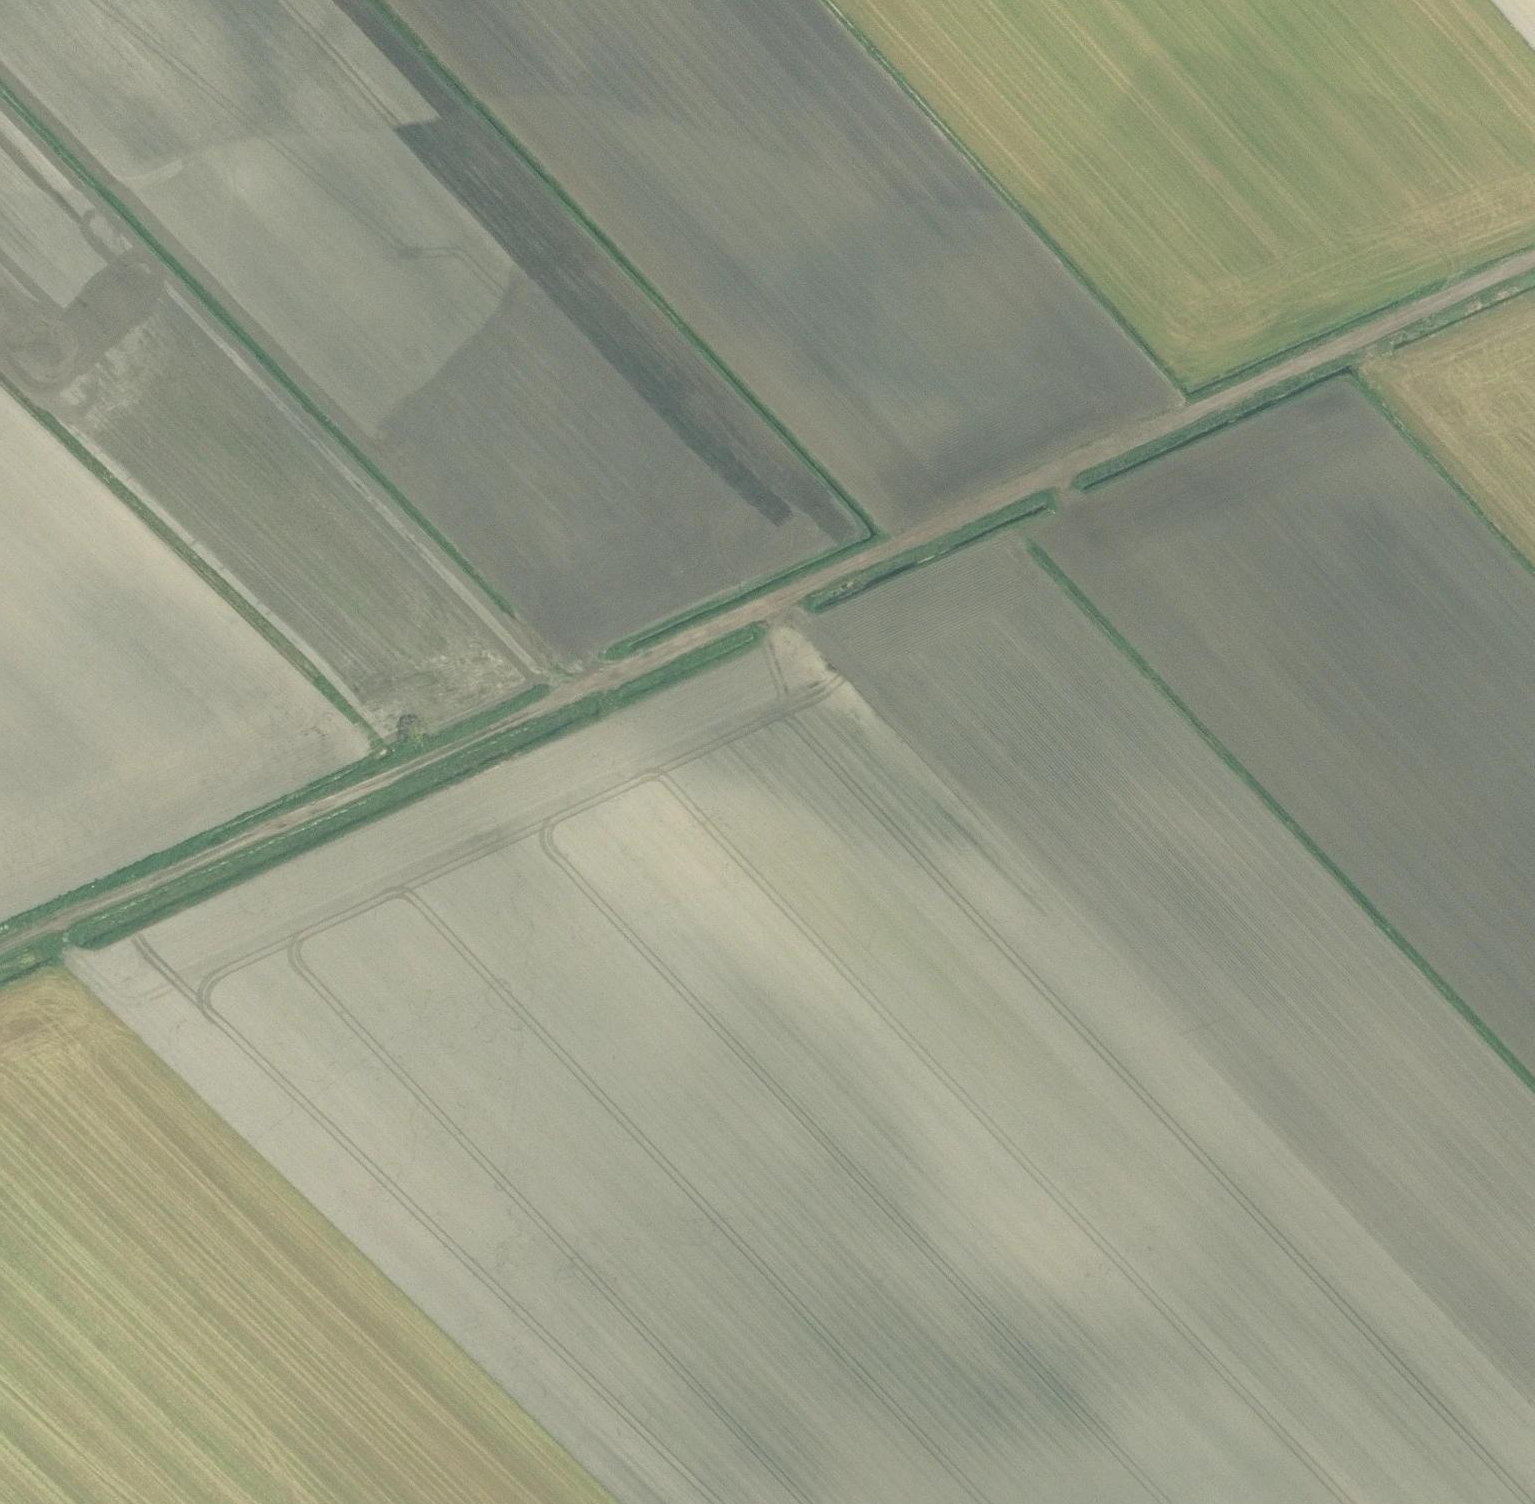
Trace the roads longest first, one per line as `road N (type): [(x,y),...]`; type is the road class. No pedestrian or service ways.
road 1 (track): [(0,952),(1534,257)]

